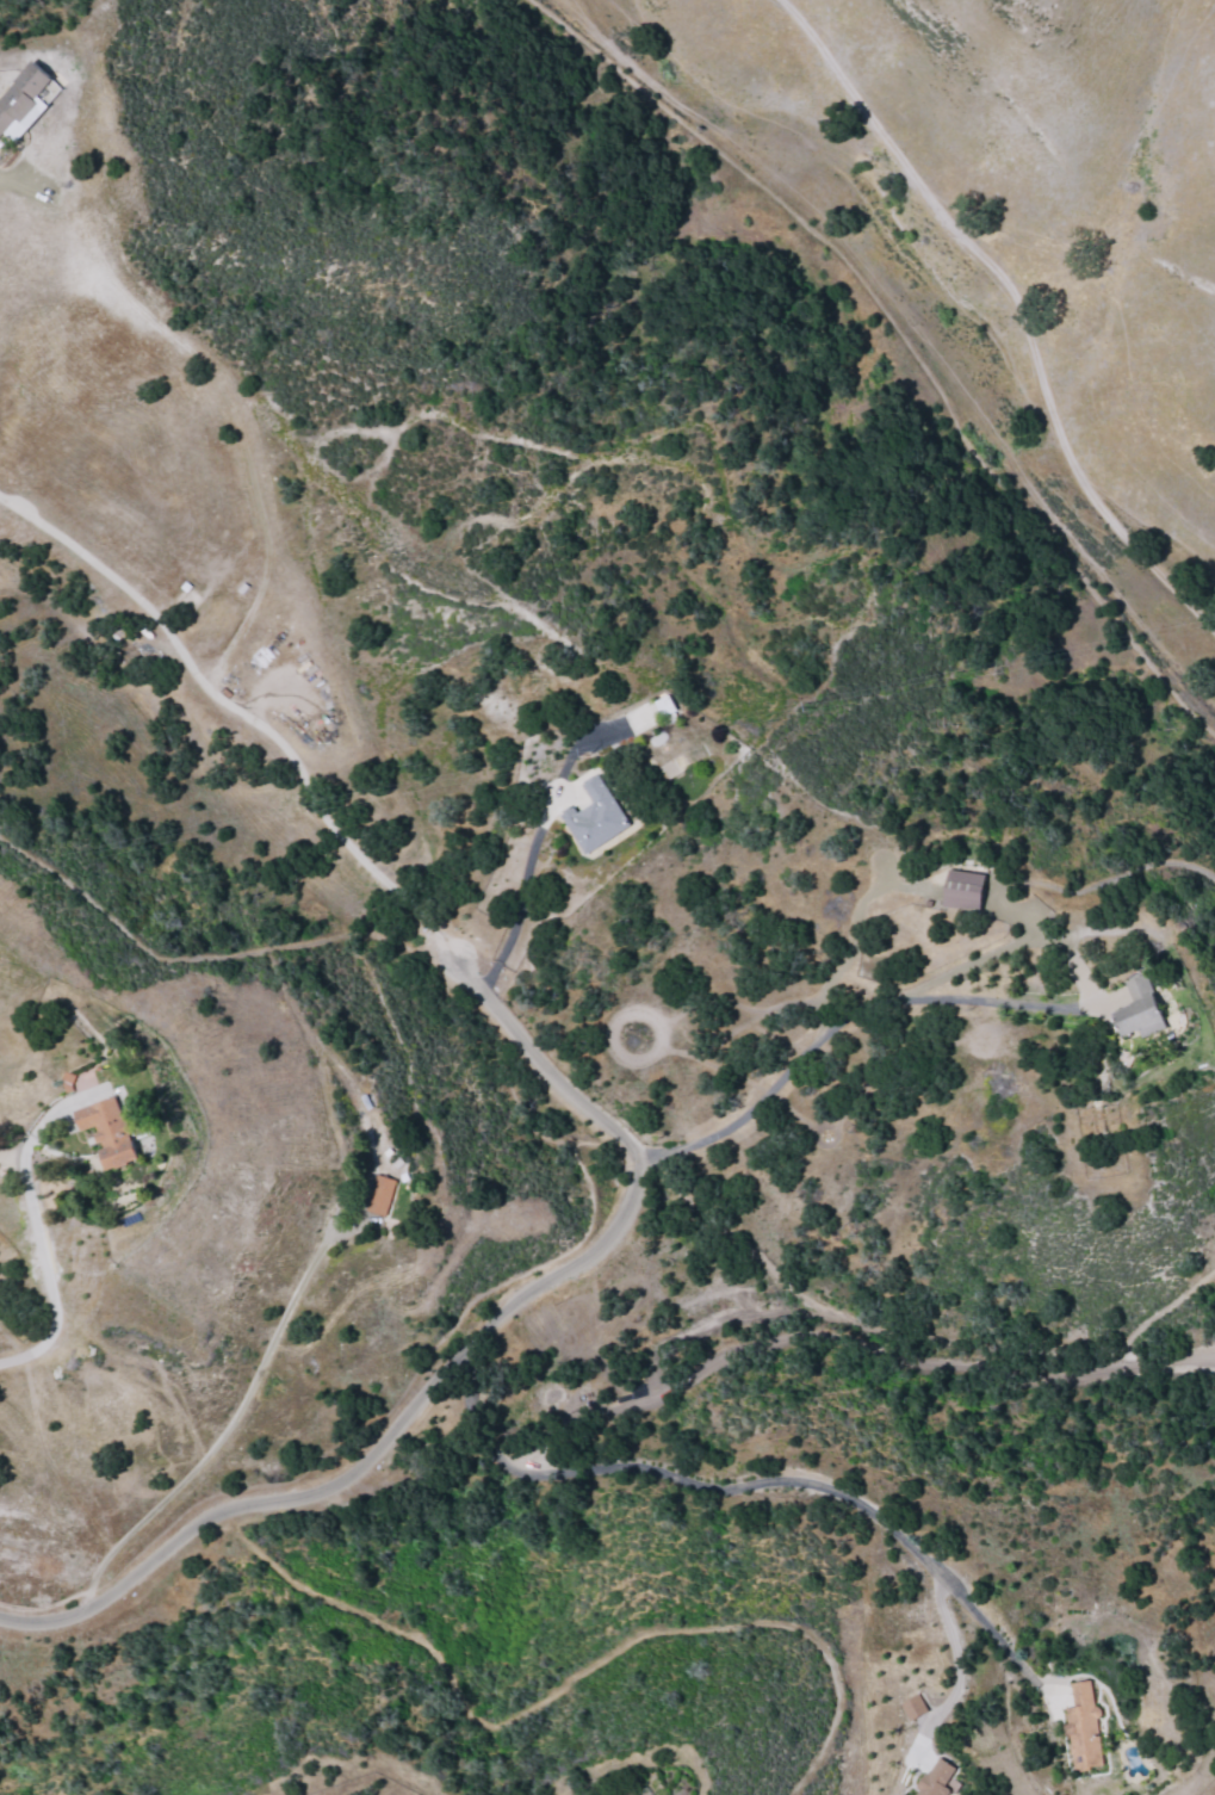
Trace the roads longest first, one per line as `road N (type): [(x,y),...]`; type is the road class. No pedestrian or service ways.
road 1 (residential): [(0,1614),(52,1616),(78,1608),(204,1504),(370,1465),(439,1362),(515,1292),(618,1221),(632,1155),(471,982)]
road 2 (residential): [(782,0),(946,219),(1010,287),(1055,429),(1087,500)]

